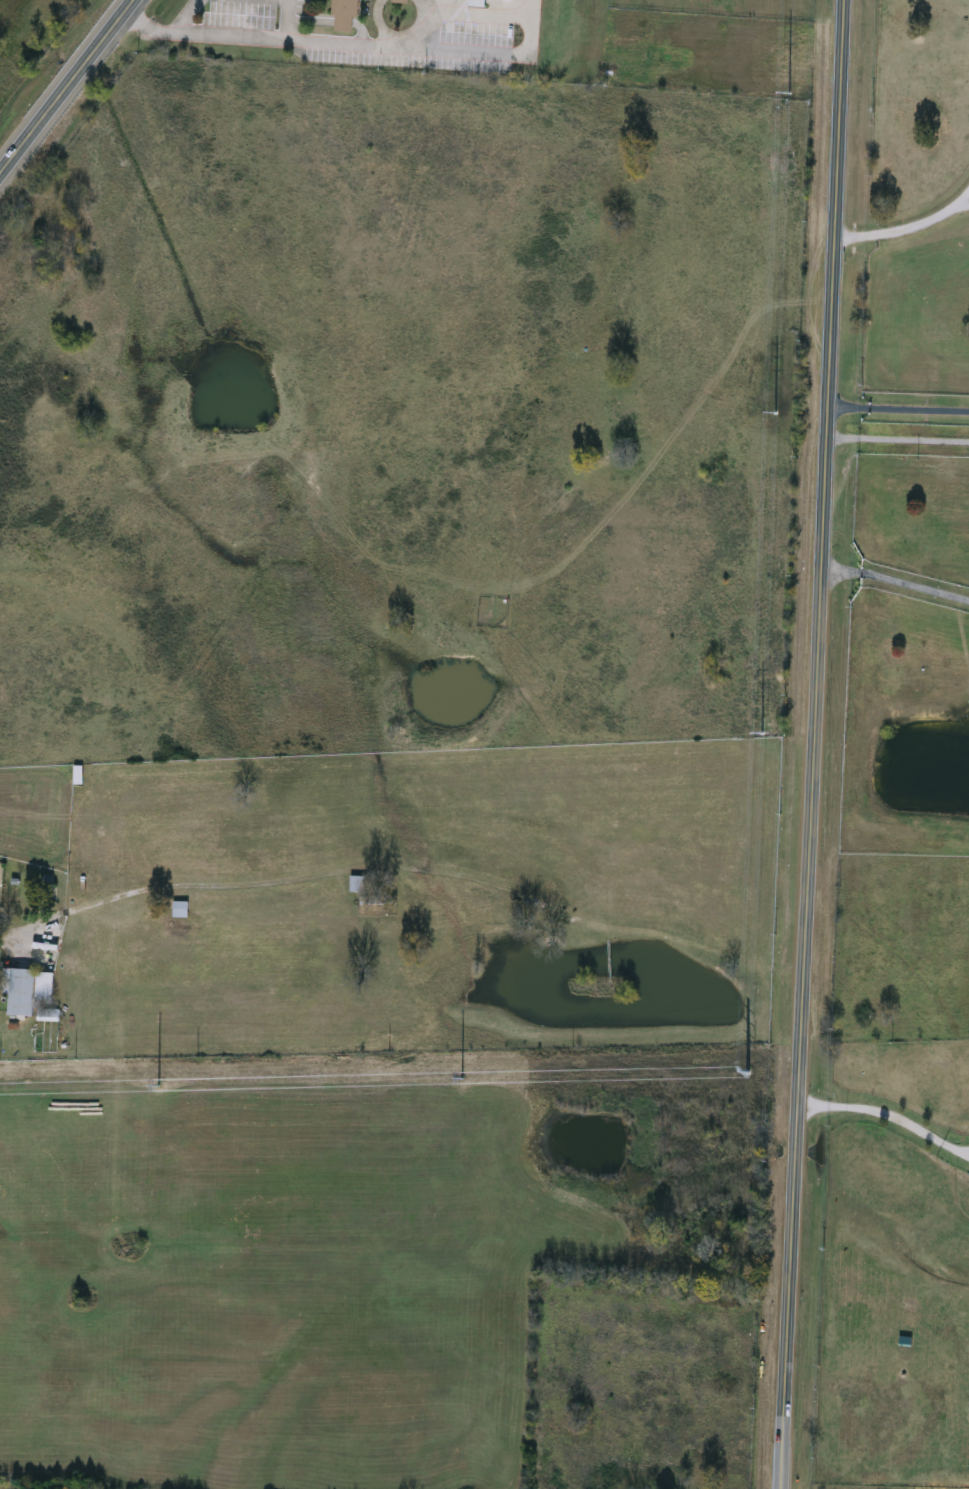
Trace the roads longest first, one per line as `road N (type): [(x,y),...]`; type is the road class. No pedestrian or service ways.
road 1 (secondary): [(845,0),(780,1488)]
road 2 (primary): [(0,169),(130,0)]

